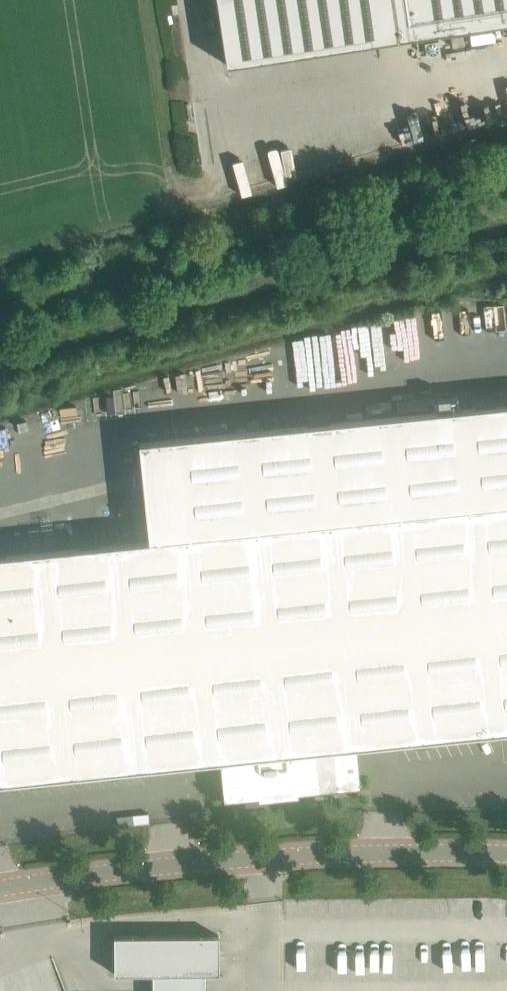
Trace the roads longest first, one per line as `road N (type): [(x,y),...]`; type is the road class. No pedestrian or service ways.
road 1 (unclassified): [(506,855),(300,855),(0,888)]

